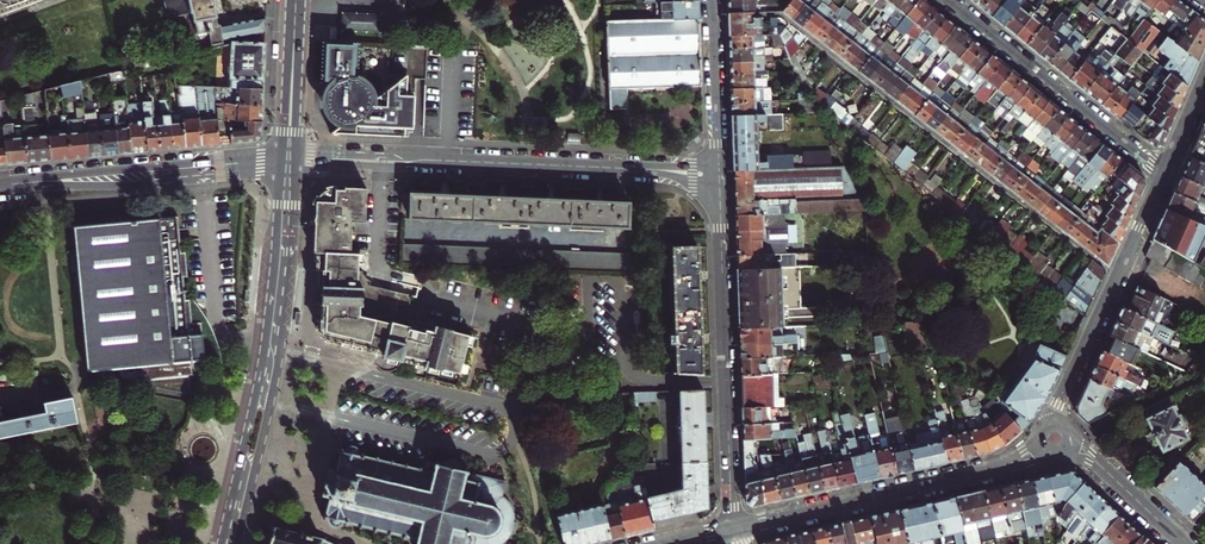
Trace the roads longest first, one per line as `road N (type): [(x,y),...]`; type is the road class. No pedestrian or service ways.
road 1 (residential): [(296,158),(720,171)]
road 2 (primary): [(238,543),(279,363),(296,158)]
road 3 (primary): [(280,159),(255,379),(219,543)]
road 4 (residential): [(720,171),(734,528)]
road 5 (tertiary): [(1054,440),(993,470),(734,528)]
road 6 (tertiary): [(1165,174),(1058,404),(1054,440)]
road 7 (tertiary): [(0,185),(280,159)]
road 8 (residential): [(1165,174),(950,0)]
road 9 (residential): [(714,0),(720,171)]
road 10 (tertiary): [(1054,440),(1094,461),(1183,543)]
road 11 (primary): [(294,34),(280,159)]
road 12 (primary): [(296,158),(294,34)]

